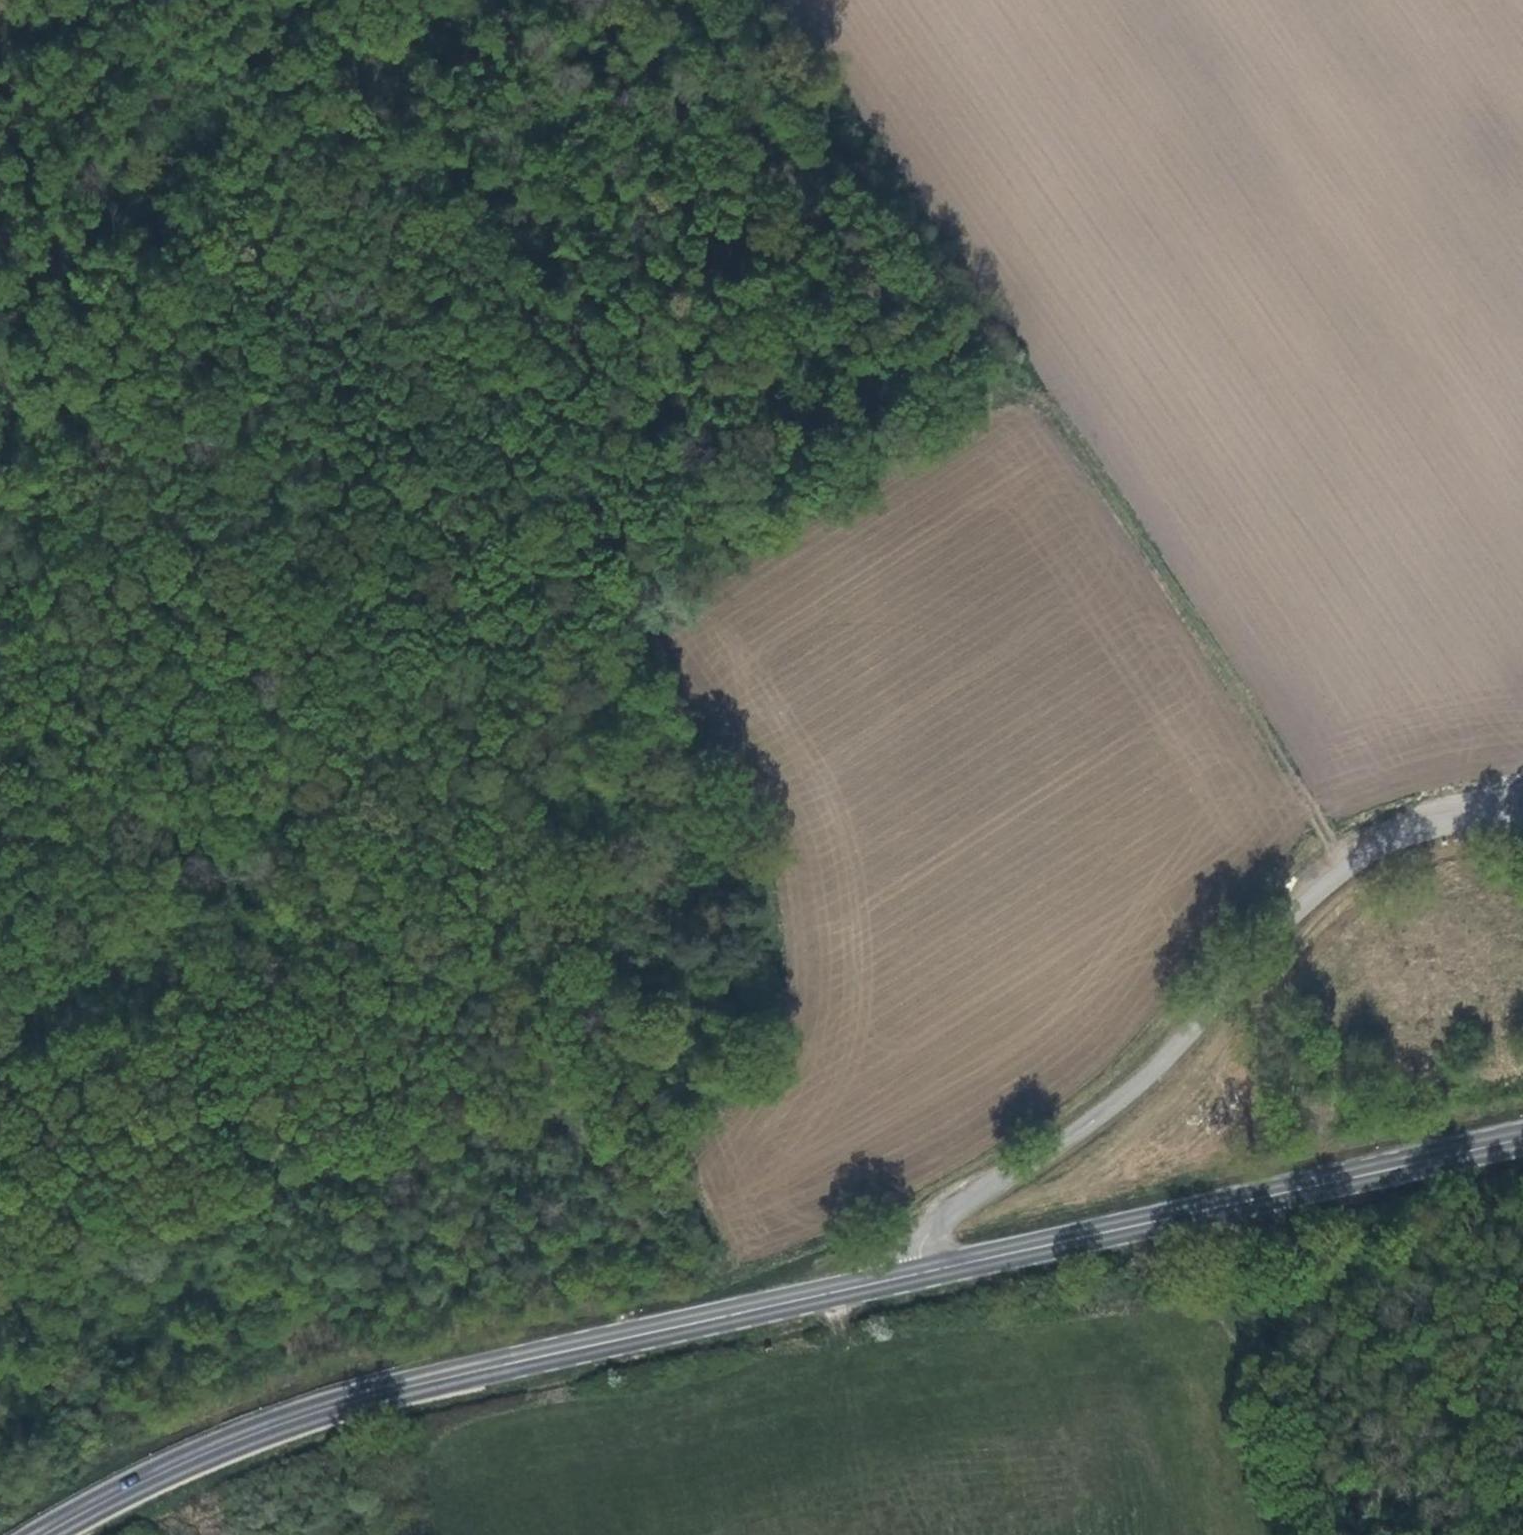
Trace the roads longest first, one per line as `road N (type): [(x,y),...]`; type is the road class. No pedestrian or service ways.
road 1 (primary): [(47,1534),(253,1434),(400,1388),(1522,1139)]

